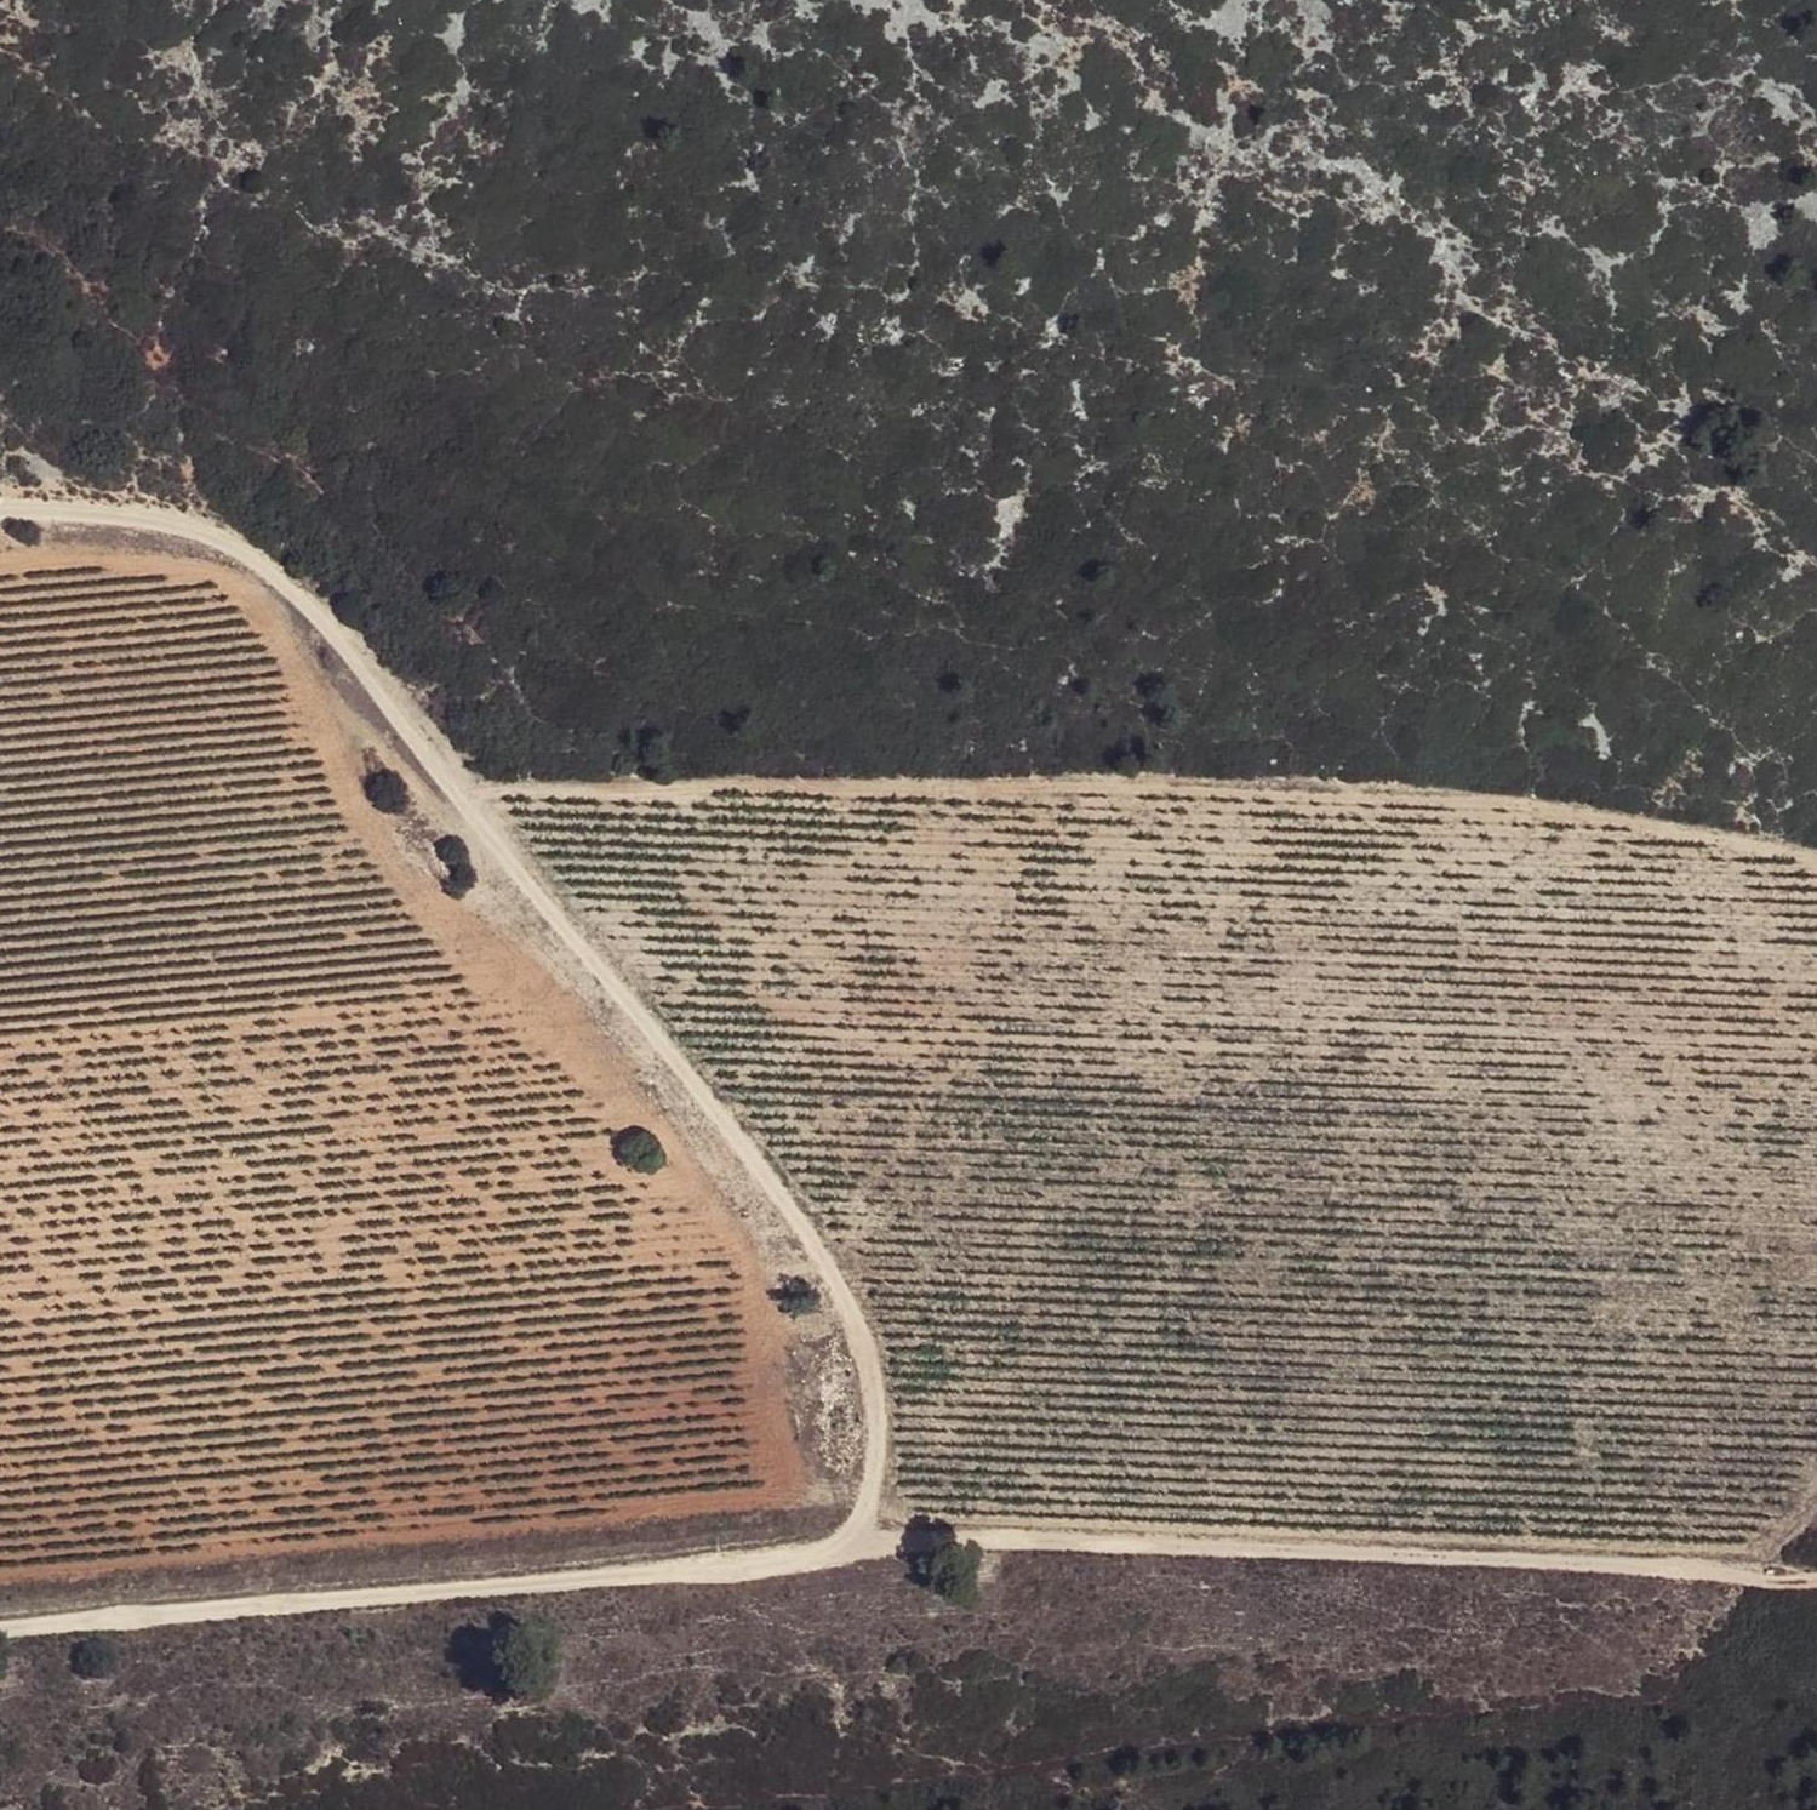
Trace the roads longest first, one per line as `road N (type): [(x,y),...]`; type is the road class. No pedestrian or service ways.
road 1 (track): [(1816,1571),(1132,1540),(887,1538),(0,1625)]
road 2 (track): [(0,508),(205,527),(466,795),(794,1209),(869,1346),(886,1442),(887,1538)]

